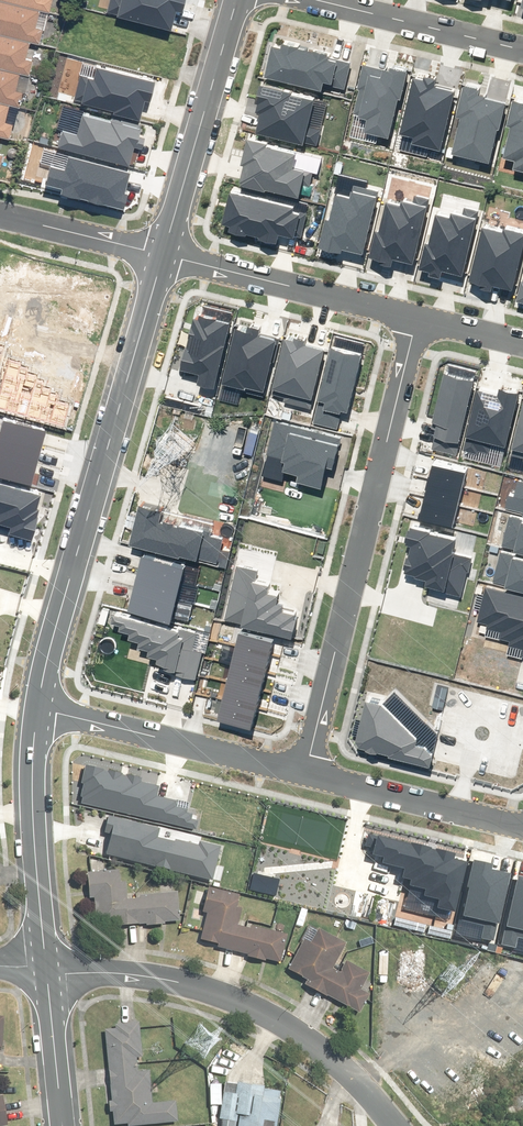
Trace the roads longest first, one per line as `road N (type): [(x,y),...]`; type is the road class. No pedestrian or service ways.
road 1 (residential): [(417,316),(305,774)]
road 2 (residential): [(163,255),(37,708)]
road 3 (residential): [(46,969),(147,976),(237,997),(309,1037),(401,1125)]
road 4 (residential): [(37,708),(305,774)]
road 5 (residential): [(163,255),(237,0)]
road 6 (residential): [(37,708),(32,789),(46,969)]
road 7 (residential): [(163,255),(417,316)]
road 8 (residential): [(305,774),(522,825)]
road 9 (residential): [(312,0),(522,53)]
road 10 (residential): [(0,213),(163,255)]
road 11 (residential): [(63,1125),(46,969)]

